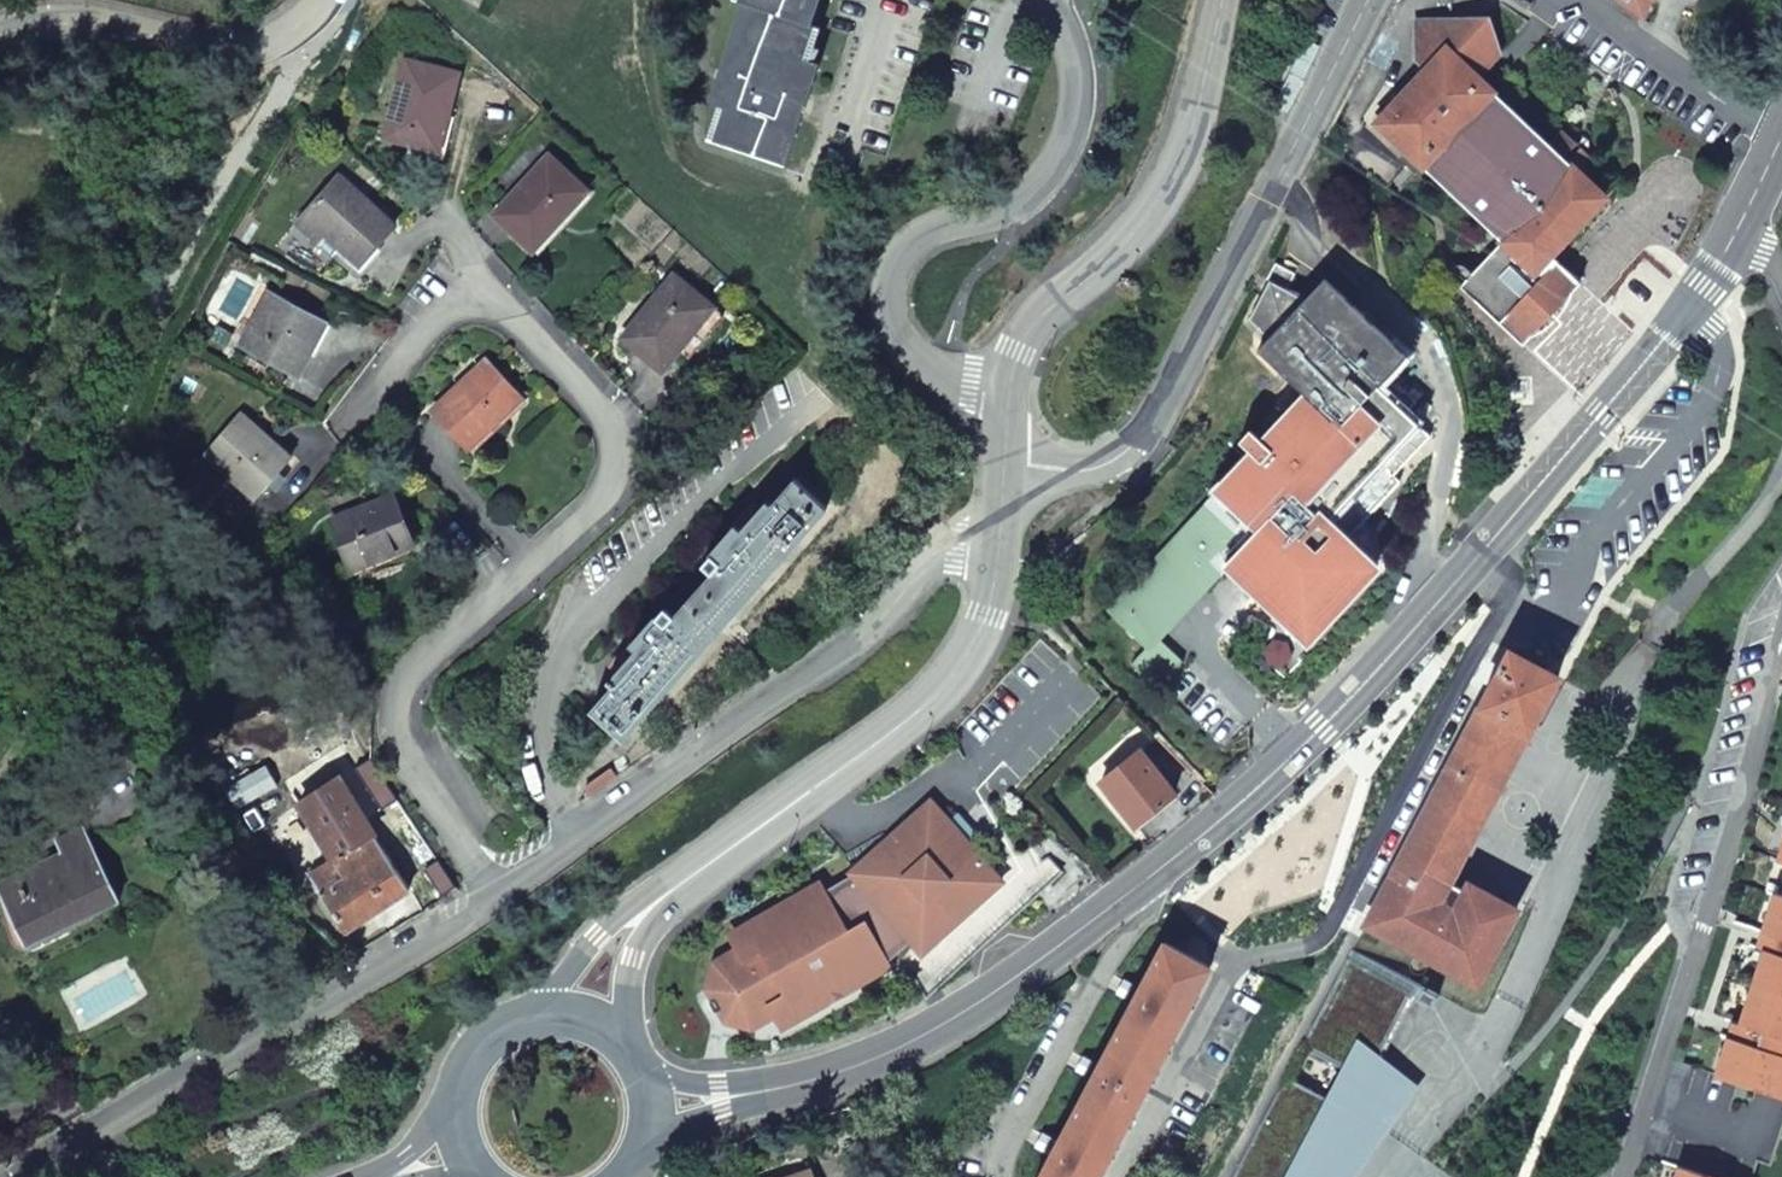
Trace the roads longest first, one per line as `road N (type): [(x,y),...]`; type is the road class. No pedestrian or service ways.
road 1 (residential): [(354,413),(466,276),(643,464),(415,680),(414,733),(495,900)]
road 2 (residential): [(1493,540),(1511,601),(1338,923),(1233,963),(1121,1176)]
road 3 (tertiary): [(579,1019),(611,948),(632,922),(946,685),(986,614),(998,549)]
road 4 (residential): [(1369,0),(1138,440),(1086,469),(1004,464)]
road 5 (residential): [(1008,394),(968,388),(925,368),(890,332),(882,300),(887,270),(904,247),(1007,208),(1054,161),(1075,101),(1075,66),(1042,0)]
road 6 (residential): [(1781,641),(1698,949),(1617,1176)]
road 7 (secondary): [(649,1105),(721,1101),(887,1053),(1045,956),(1140,883)]
road 8 (residential): [(495,900),(29,1176)]
road 9 (residential): [(998,549),(954,552),(926,568),(857,640),(585,838)]
road 10 (secondary): [(1140,883),(1297,750),(1493,540)]
road 11 (tertiary): [(1008,394),(1016,350),(1030,328),(1115,254),(1175,172),(1221,0)]
road 12 (residential): [(703,492),(549,677),(548,775),(585,838)]
road 13 (residential): [(321,0),(294,32),(242,50),(206,51),(102,25),(29,26),(0,35)]
road 14 (residential): [(996,1176),(1157,902),(1140,883)]
road 15 (secondary): [(1493,540),(1710,279)]
road 16 (residential): [(1780,141),(1574,0)]
road 17 (secondary): [(579,1019),(519,1021),(491,1036),(457,1086),(459,1147)]

